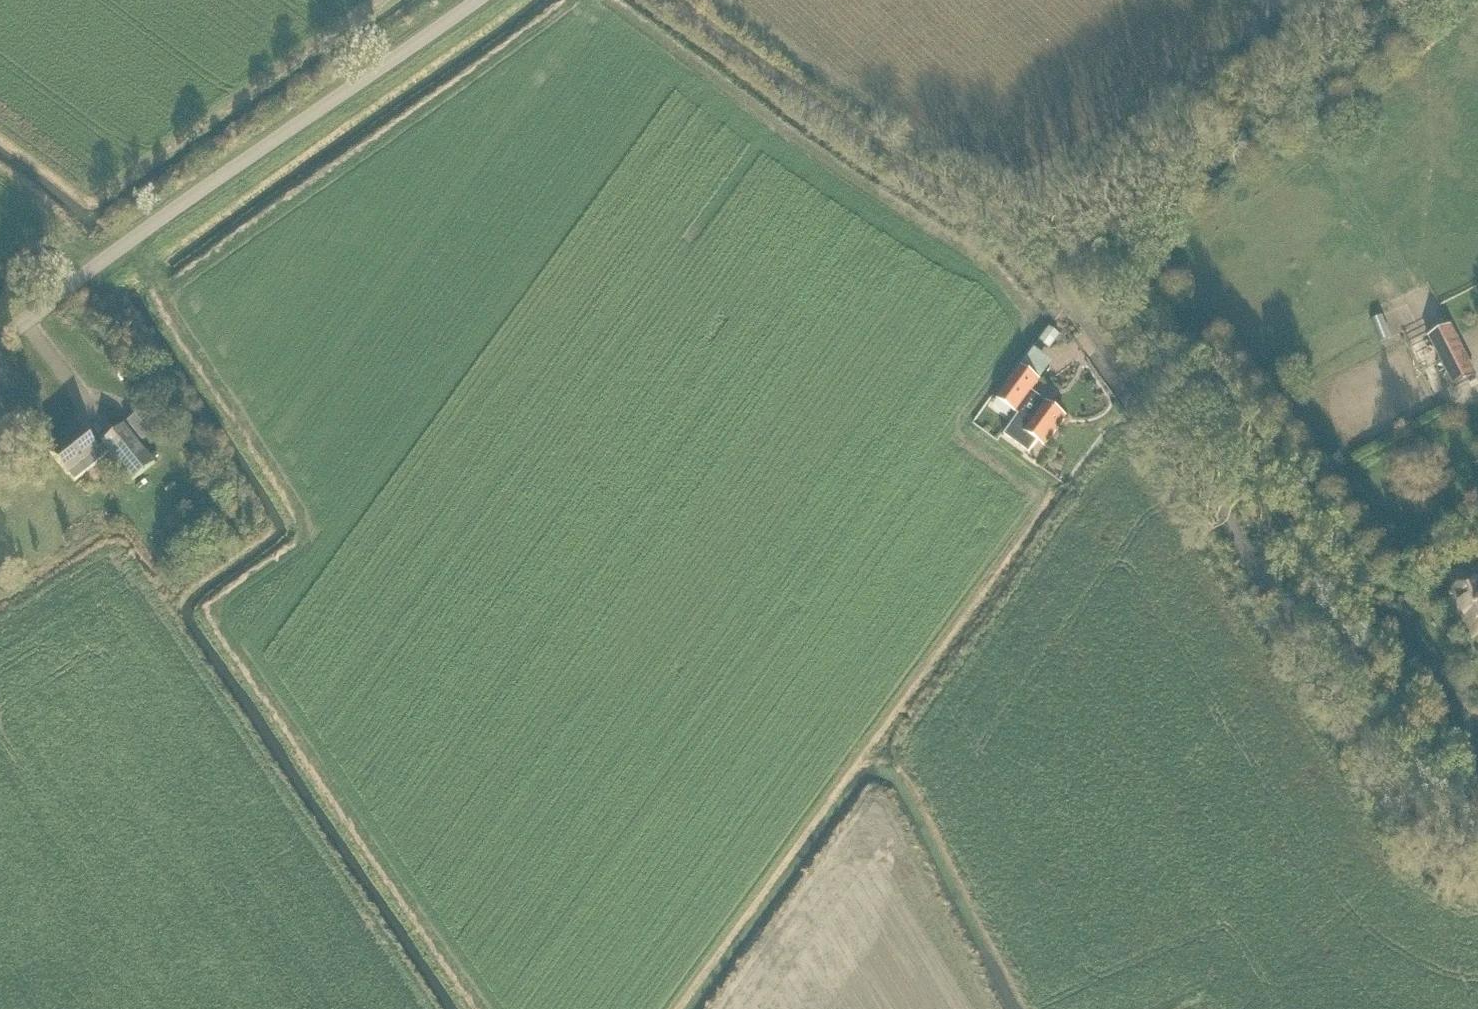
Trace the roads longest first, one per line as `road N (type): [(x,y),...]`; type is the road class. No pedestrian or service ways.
road 1 (track): [(1477,853),(1443,844),(1397,793),(1176,449),(1041,258)]
road 2 (unclassified): [(0,346),(473,0)]
road 3 (track): [(1041,258),(1012,232),(797,98),(666,0)]
road 4 (track): [(0,179),(52,216),(83,253),(89,278)]

